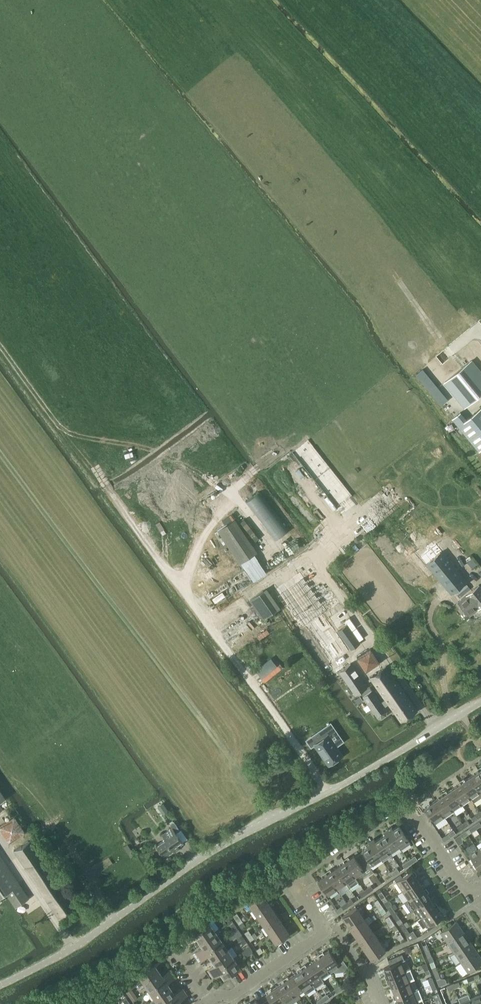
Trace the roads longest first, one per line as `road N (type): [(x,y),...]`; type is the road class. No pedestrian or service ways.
road 1 (track): [(437,729),(310,555),(291,567),(233,506),(167,467),(66,442),(0,353)]
road 2 (unclassified): [(0,985),(71,949),(209,853),(480,703)]
road 3 (residential): [(209,1000),(237,994),(327,931),(291,877),(407,800),(471,896),(480,889)]

